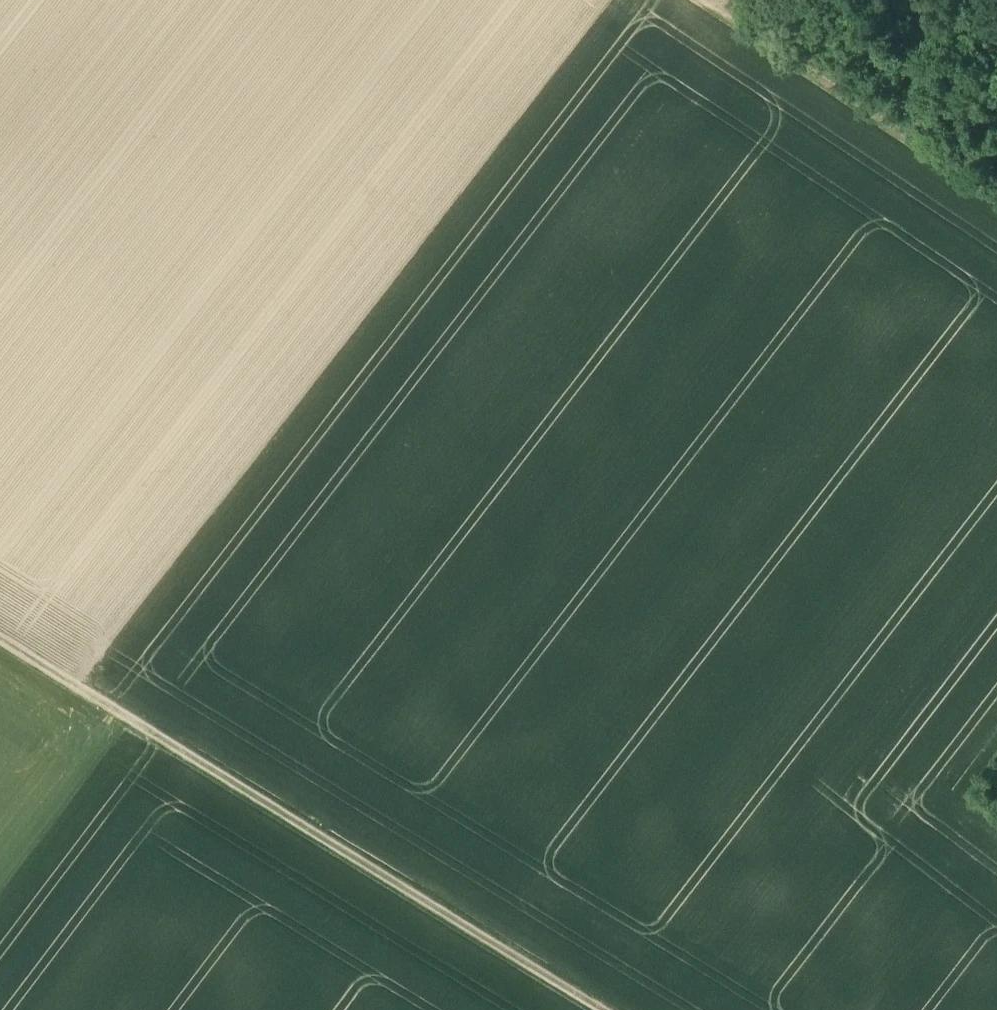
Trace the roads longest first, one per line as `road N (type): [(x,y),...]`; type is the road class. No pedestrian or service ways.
road 1 (track): [(0,636),(604,1009)]
road 2 (track): [(713,8),(996,197)]

